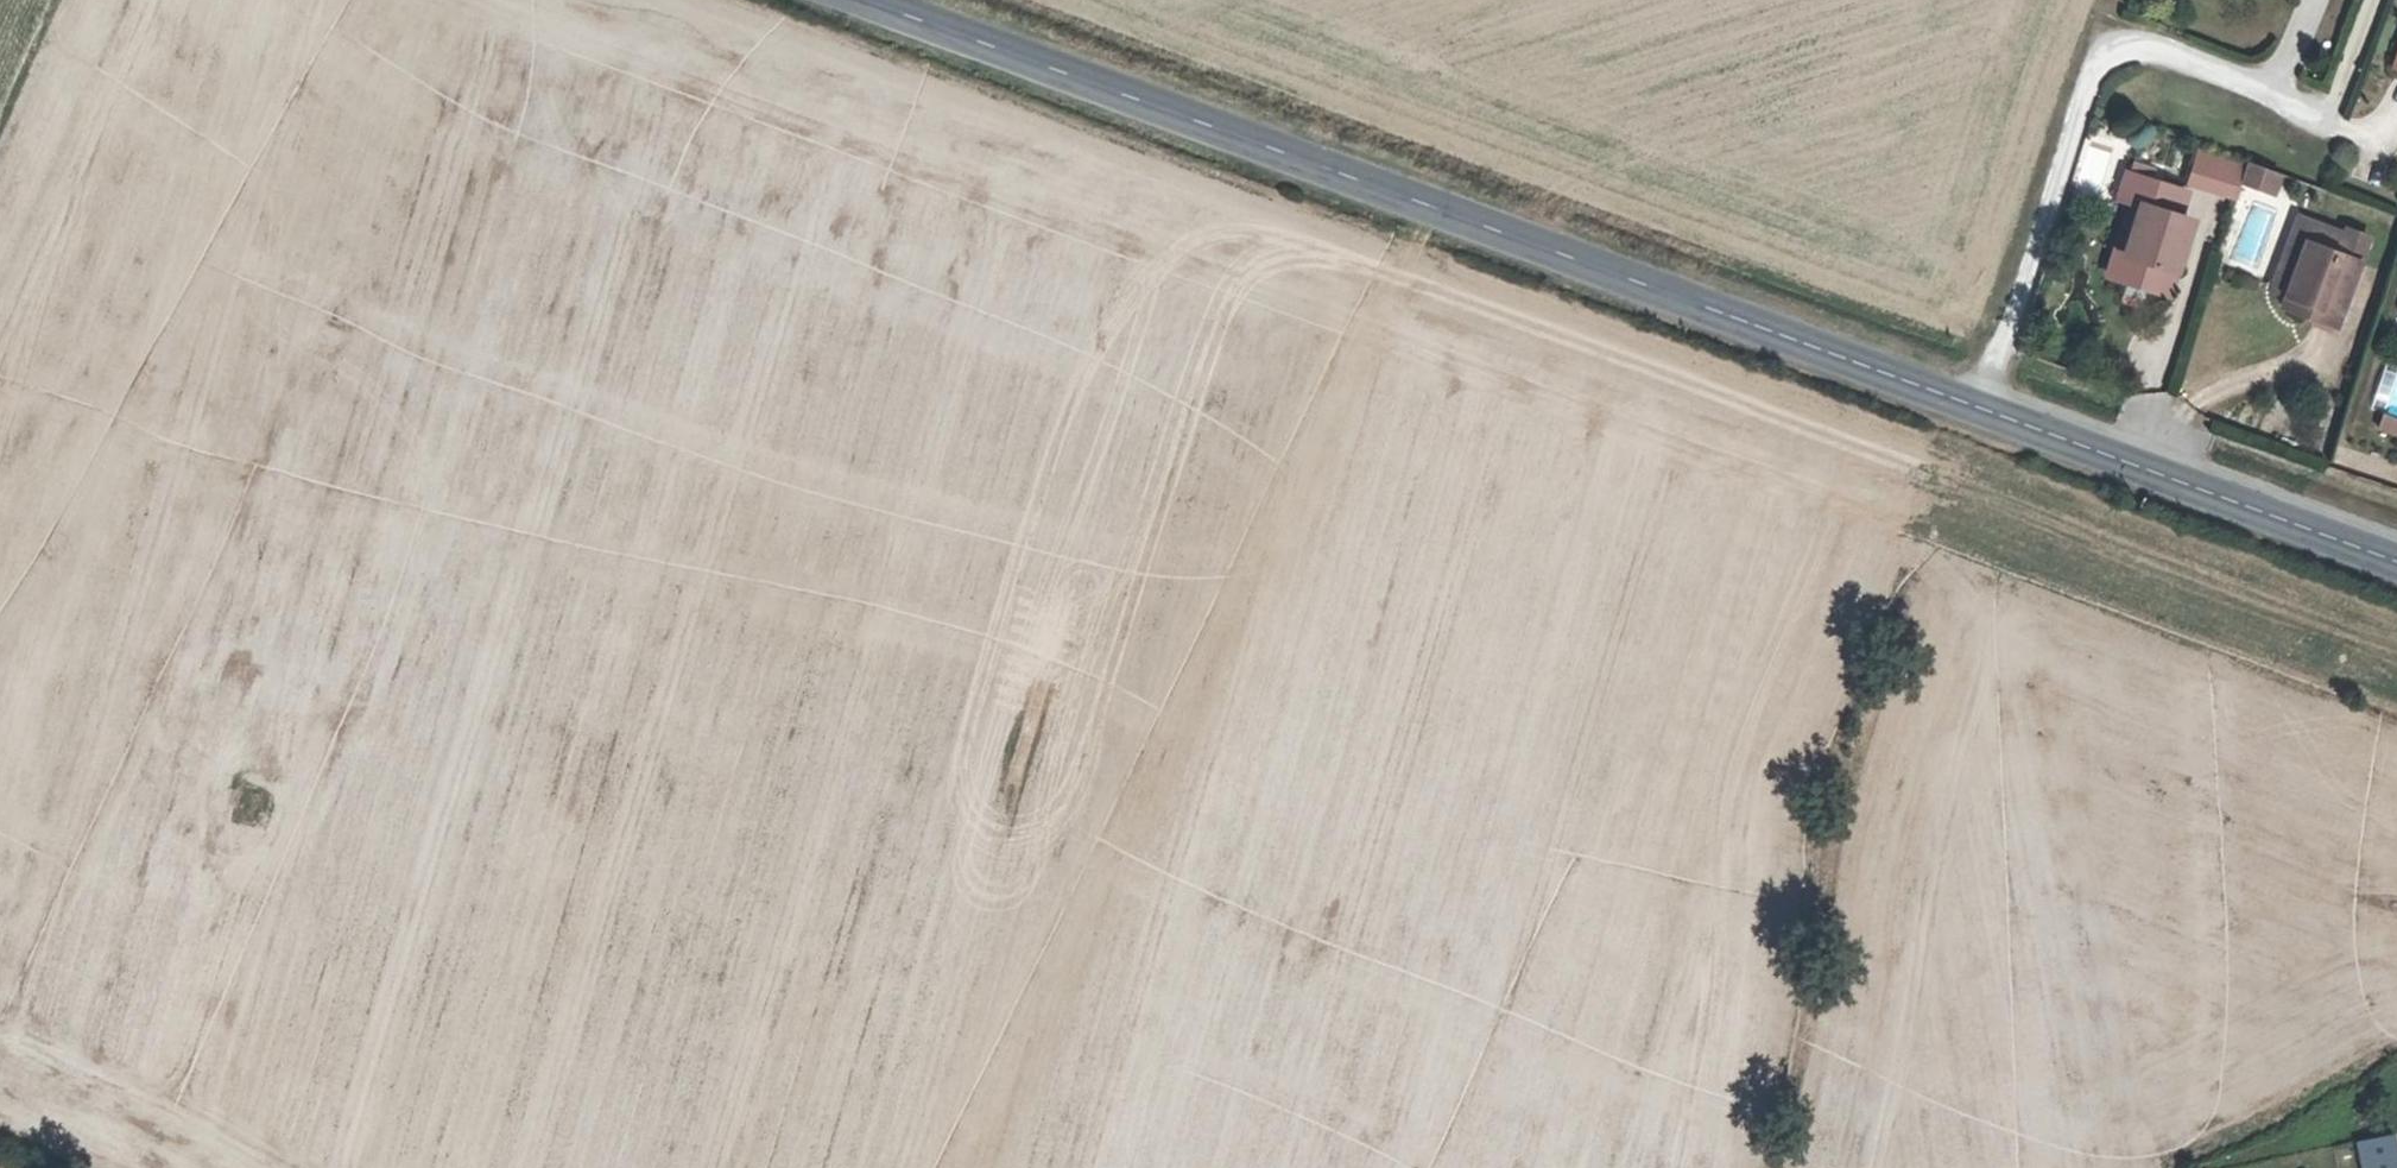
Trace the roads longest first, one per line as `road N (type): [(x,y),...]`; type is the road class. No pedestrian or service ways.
road 1 (secondary): [(846,0),(2396,563)]

